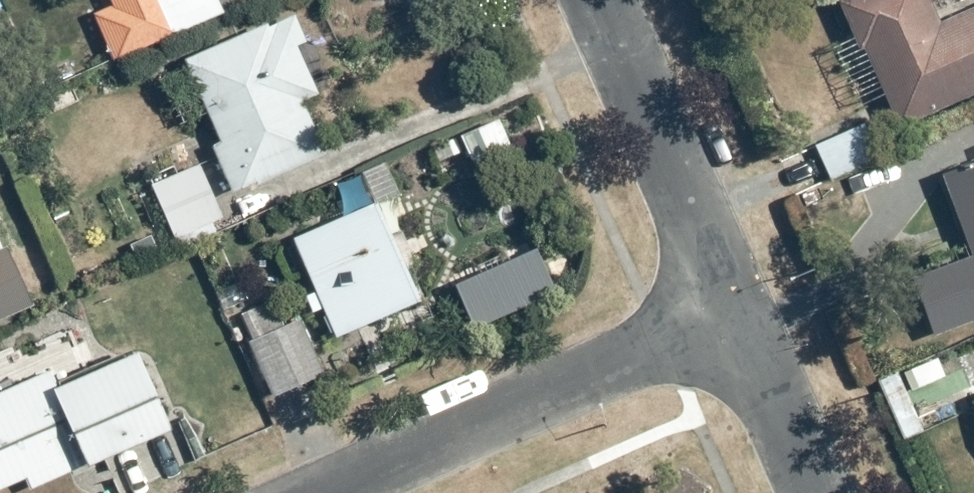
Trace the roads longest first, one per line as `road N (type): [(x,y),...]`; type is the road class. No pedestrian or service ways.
road 1 (residential): [(337,492),(734,317)]
road 2 (residential): [(734,317),(593,0)]
road 3 (residential): [(812,492),(734,317)]

